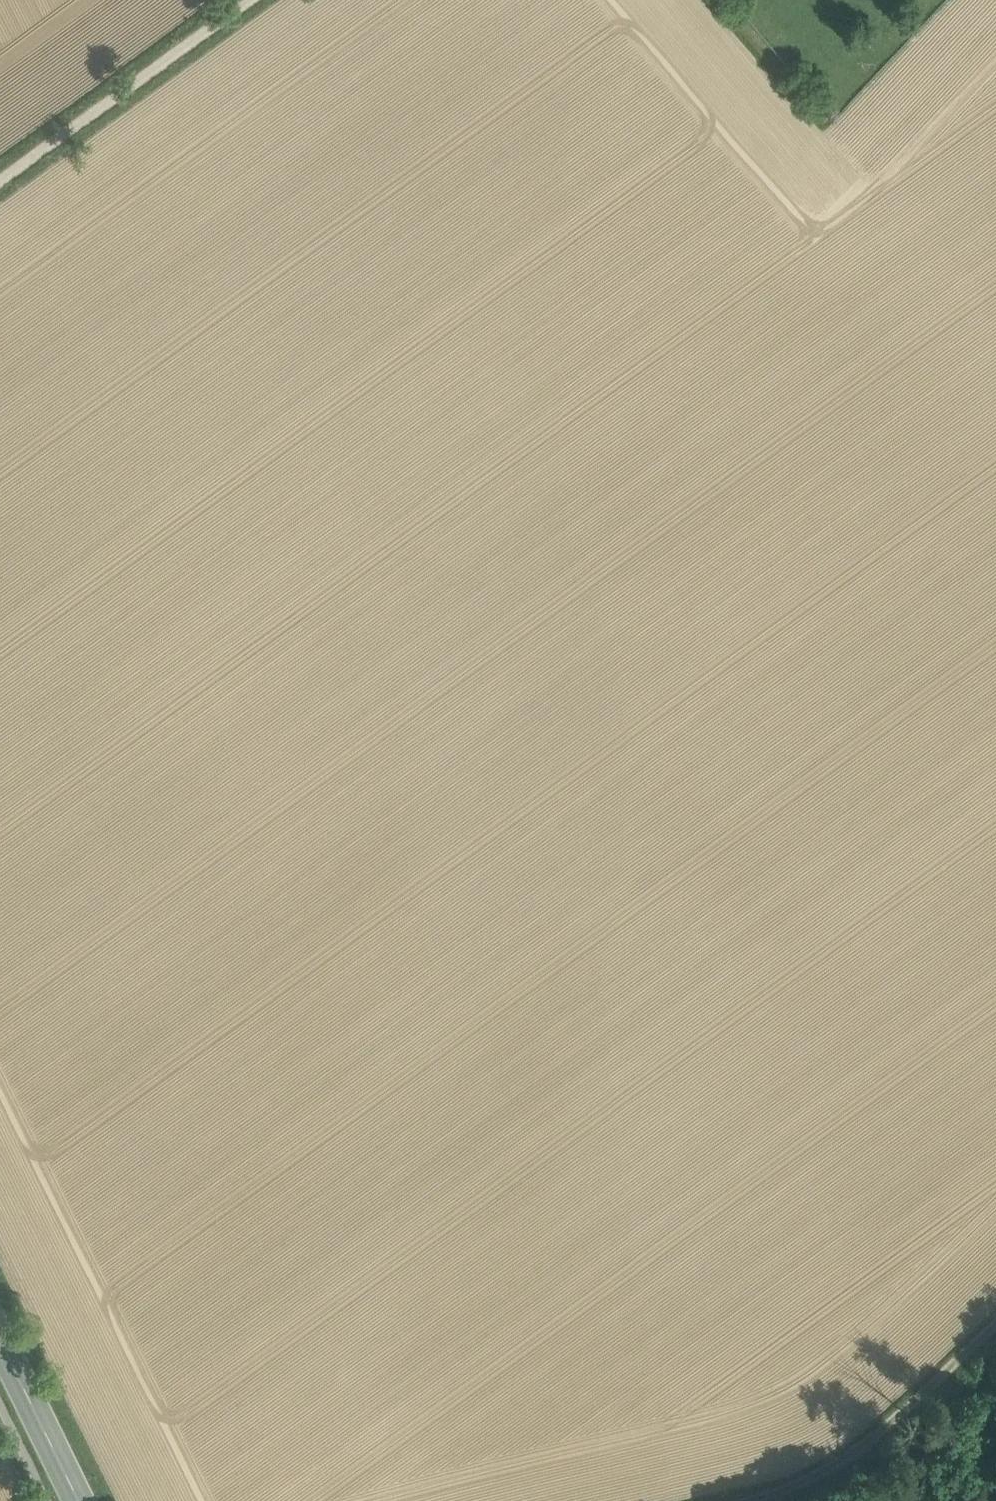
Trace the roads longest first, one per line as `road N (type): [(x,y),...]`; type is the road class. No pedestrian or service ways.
road 1 (track): [(995,1327),(869,1441),(804,1483),(738,1500)]
road 2 (primary): [(0,1327),(86,1500)]

